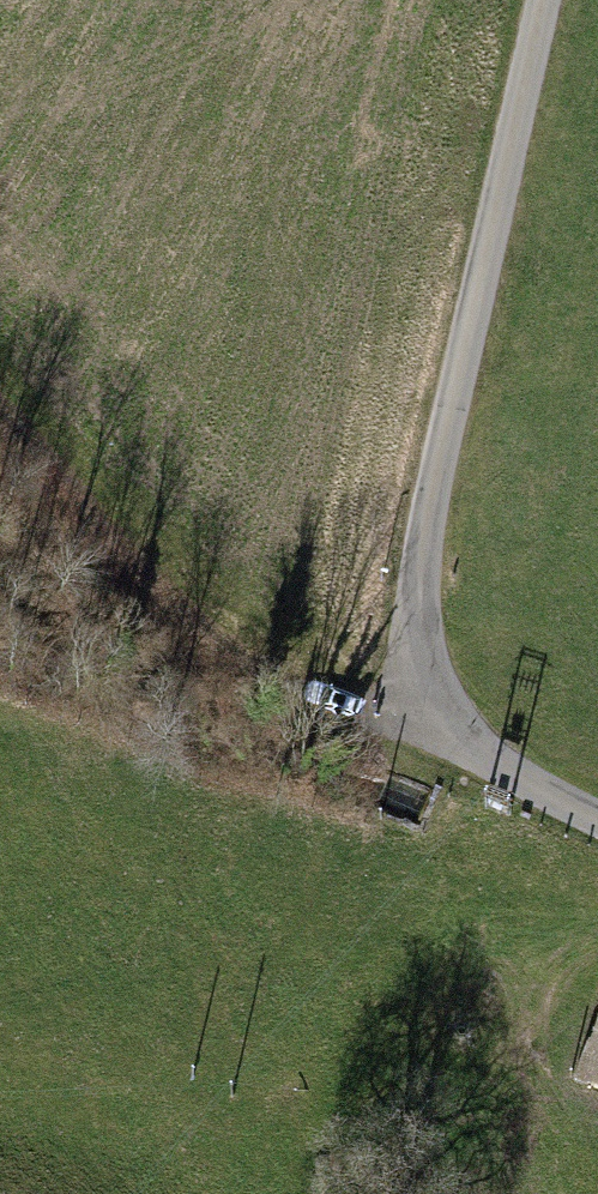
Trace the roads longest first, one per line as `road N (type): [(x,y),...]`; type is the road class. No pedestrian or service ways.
road 1 (residential): [(597,811),(439,720),(418,650),(424,527),(446,410),(543,0)]
road 2 (track): [(439,720),(350,695),(197,630),(0,429)]

